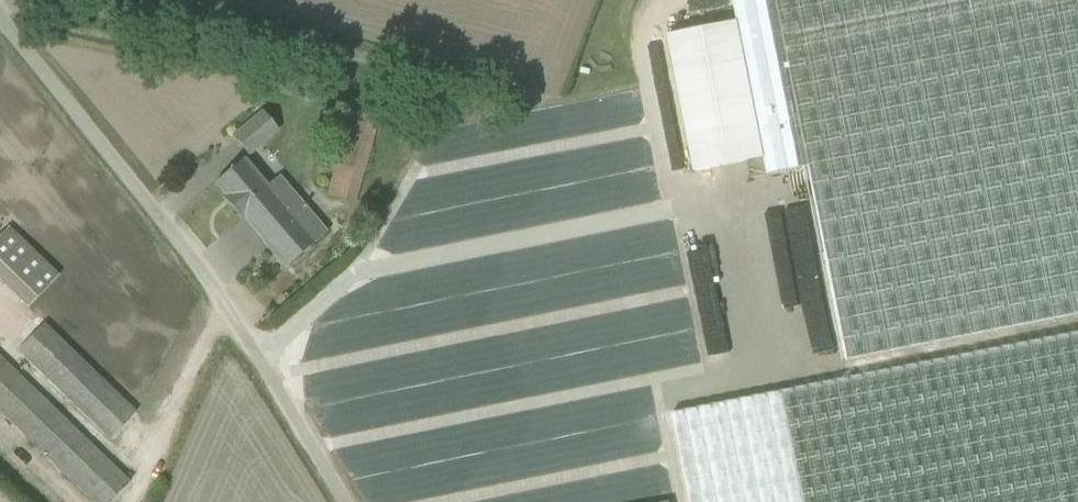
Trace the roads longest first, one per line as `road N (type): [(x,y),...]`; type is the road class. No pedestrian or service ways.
road 1 (unclassified): [(342,501),(288,403),(217,301),(0,27)]

